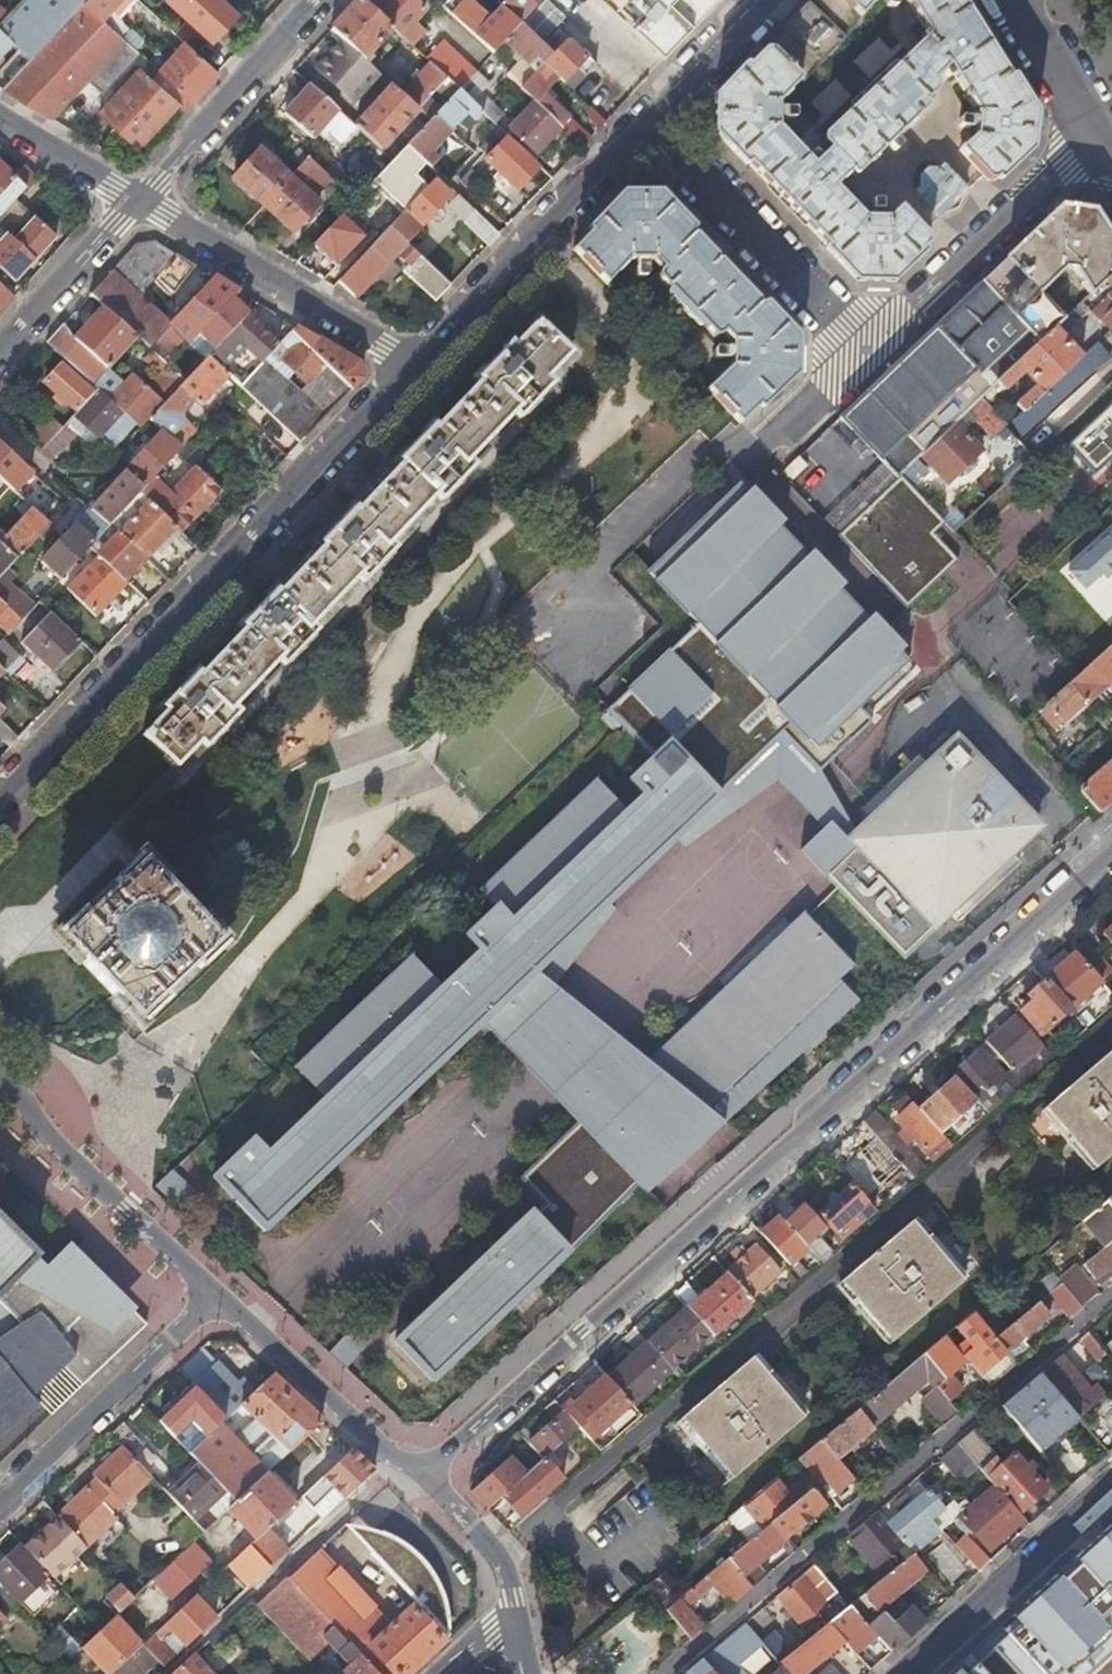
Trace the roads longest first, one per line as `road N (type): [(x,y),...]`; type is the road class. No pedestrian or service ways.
road 1 (residential): [(1111,857),(421,1477)]
road 2 (residential): [(0,786),(423,364)]
road 3 (residential): [(663,1673),(1111,1298)]
road 4 (residential): [(573,629),(859,348)]
road 5 (residential): [(423,364),(135,197)]
road 6 (residential): [(423,364),(650,124)]
road 7 (residential): [(859,348),(1094,131)]
road 8 (residential): [(0,1504),(223,1292)]
road 9 (residential): [(650,124),(859,348)]
road 10 (residential): [(223,1292),(0,1084)]
road 11 (residential): [(421,1477),(223,1292)]
road 12 (secondary): [(913,1673),(1111,1490)]
road 13 (residential): [(313,0),(135,197)]
road 14 (residential): [(135,197),(0,347)]
road 15 (residential): [(516,1619),(496,1551),(421,1477)]
road 16 (residential): [(650,124),(763,0)]
road 17 (residential): [(135,197),(0,119)]
road 18 (residential): [(1015,7),(1094,131)]

